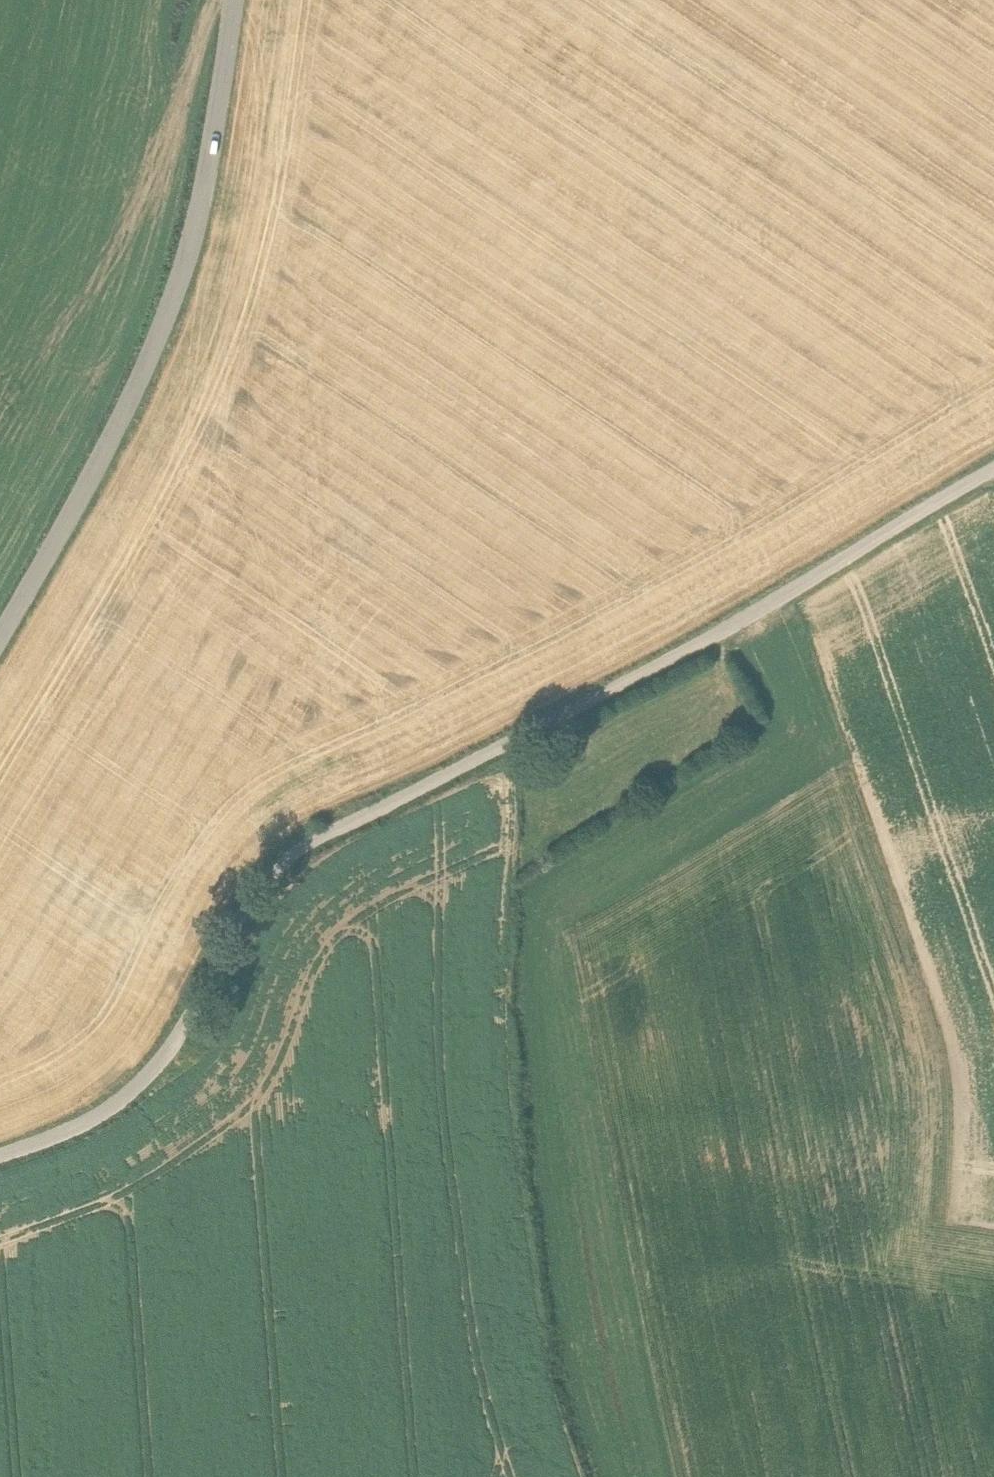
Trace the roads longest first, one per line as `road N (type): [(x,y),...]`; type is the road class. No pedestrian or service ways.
road 1 (unclassified): [(0,1154),(85,1122),(151,1072),(251,903),(307,845),(743,620),(993,469)]
road 2 (tertiary): [(0,634),(130,397),(168,311),(202,187),(234,0)]

